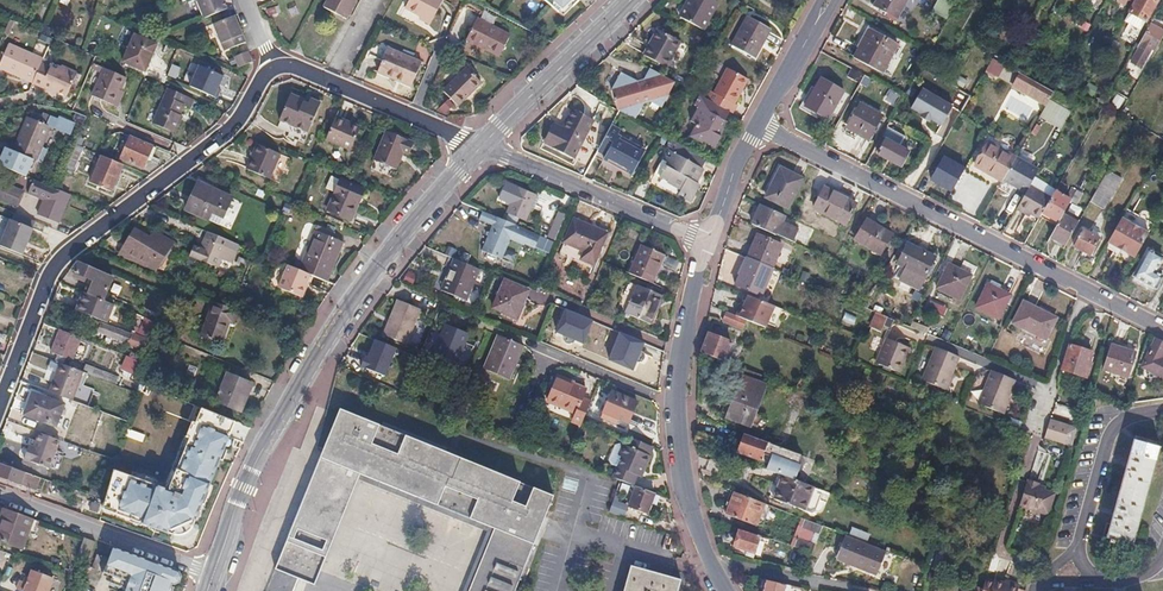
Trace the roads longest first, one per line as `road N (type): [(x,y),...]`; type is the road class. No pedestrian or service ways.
road 1 (tertiary): [(480,149),(331,334),(244,487),(214,573)]
road 2 (residential): [(757,124),(1162,328)]
road 3 (residential): [(0,401),(47,274),(237,121),(275,69)]
road 4 (residential): [(705,243),(674,403),(689,505),(726,590)]
road 5 (residential): [(480,149),(705,243)]
road 6 (residential): [(0,496),(214,573)]
road 7 (tertiary): [(629,0),(480,149)]
road 8 (residential): [(275,69),(290,67),(411,117)]
road 9 (residential): [(827,0),(757,124)]
road 10 (residential): [(757,124),(705,243)]

